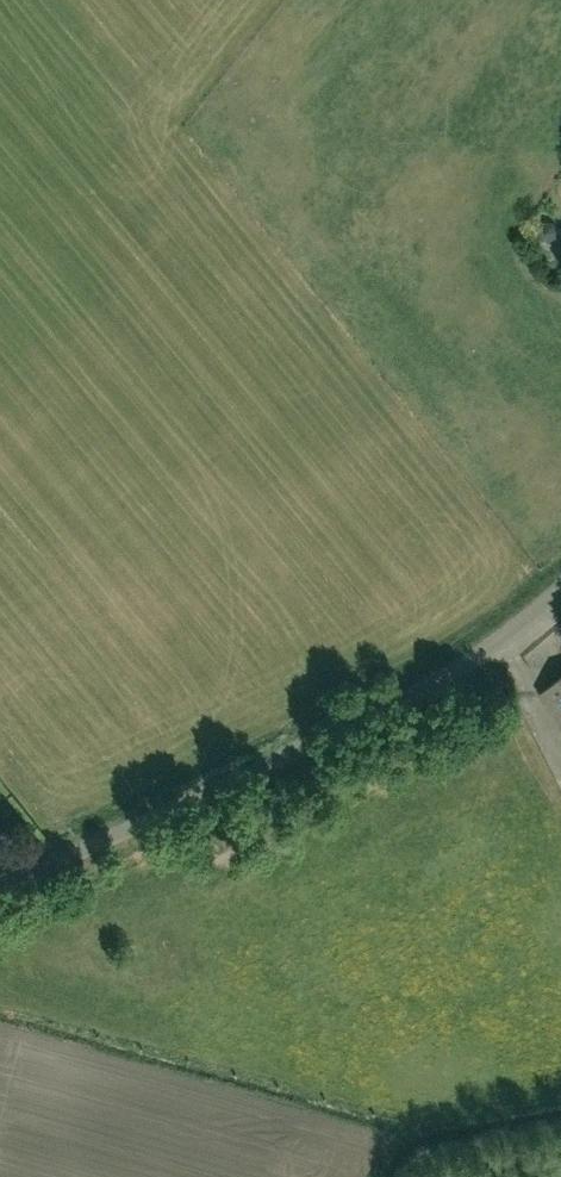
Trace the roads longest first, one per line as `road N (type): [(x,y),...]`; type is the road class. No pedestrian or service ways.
road 1 (unclassified): [(0,910),(385,724),(511,643),(560,592)]

